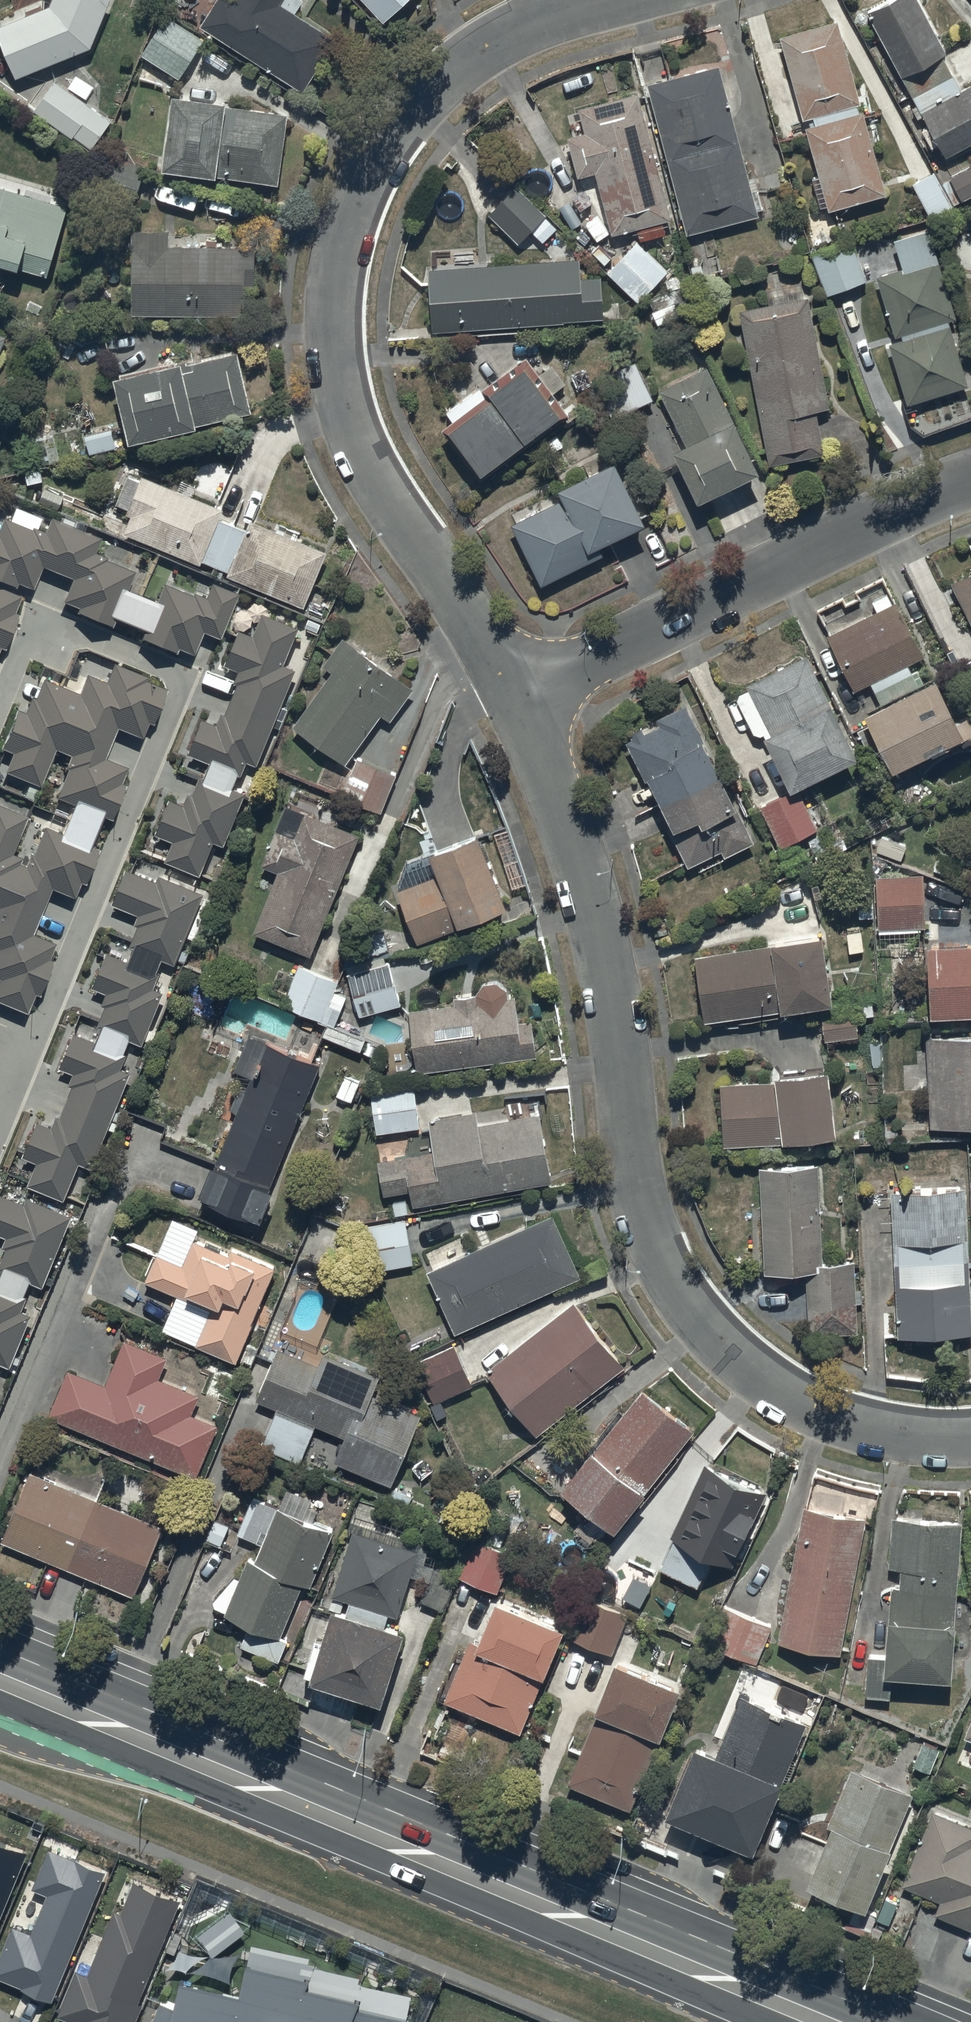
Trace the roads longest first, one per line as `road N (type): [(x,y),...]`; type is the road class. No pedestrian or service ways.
road 1 (residential): [(516,698),(593,907),(640,1194),(663,1261),(741,1362),(794,1396),(845,1420),(906,1434),(970,1437)]
road 2 (trunk): [(0,1681),(821,2021)]
road 3 (residential): [(616,0),(511,33),(407,118),(360,197),(337,281),(338,370),(365,456),(516,698)]
road 4 (residential): [(516,698),(970,480)]

